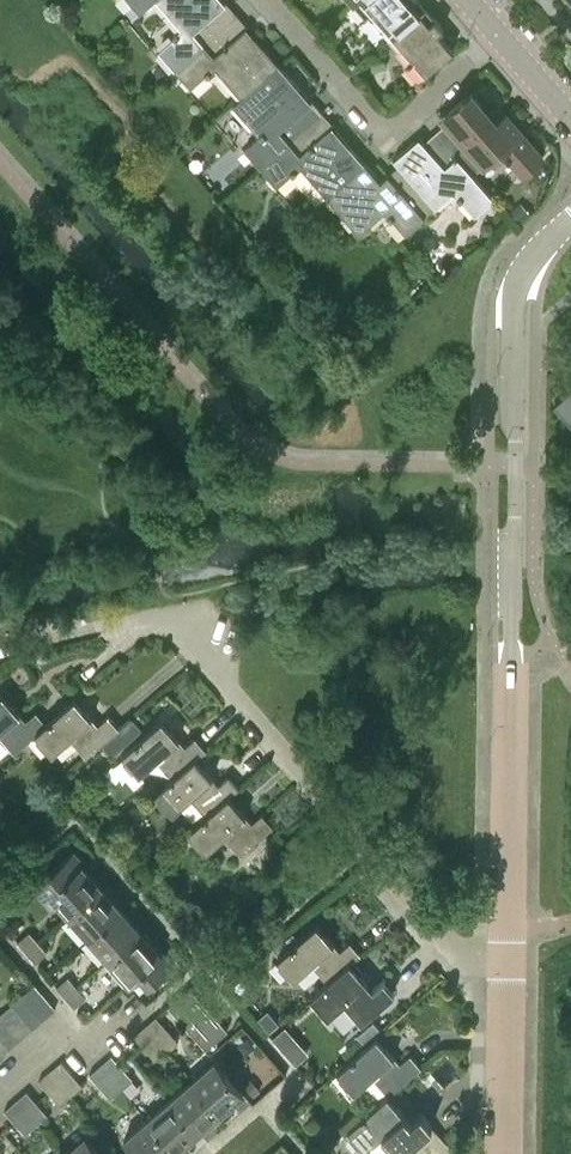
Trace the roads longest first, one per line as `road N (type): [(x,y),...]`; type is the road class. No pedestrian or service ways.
road 1 (unclassified): [(506,939),(516,289),(529,257),(570,221)]
road 2 (unclassified): [(506,939),(457,954),(344,839),(185,621),(111,632)]
road 3 (residential): [(495,33),(382,134),(266,0)]
road 4 (unclassified): [(501,1153),(506,939)]

